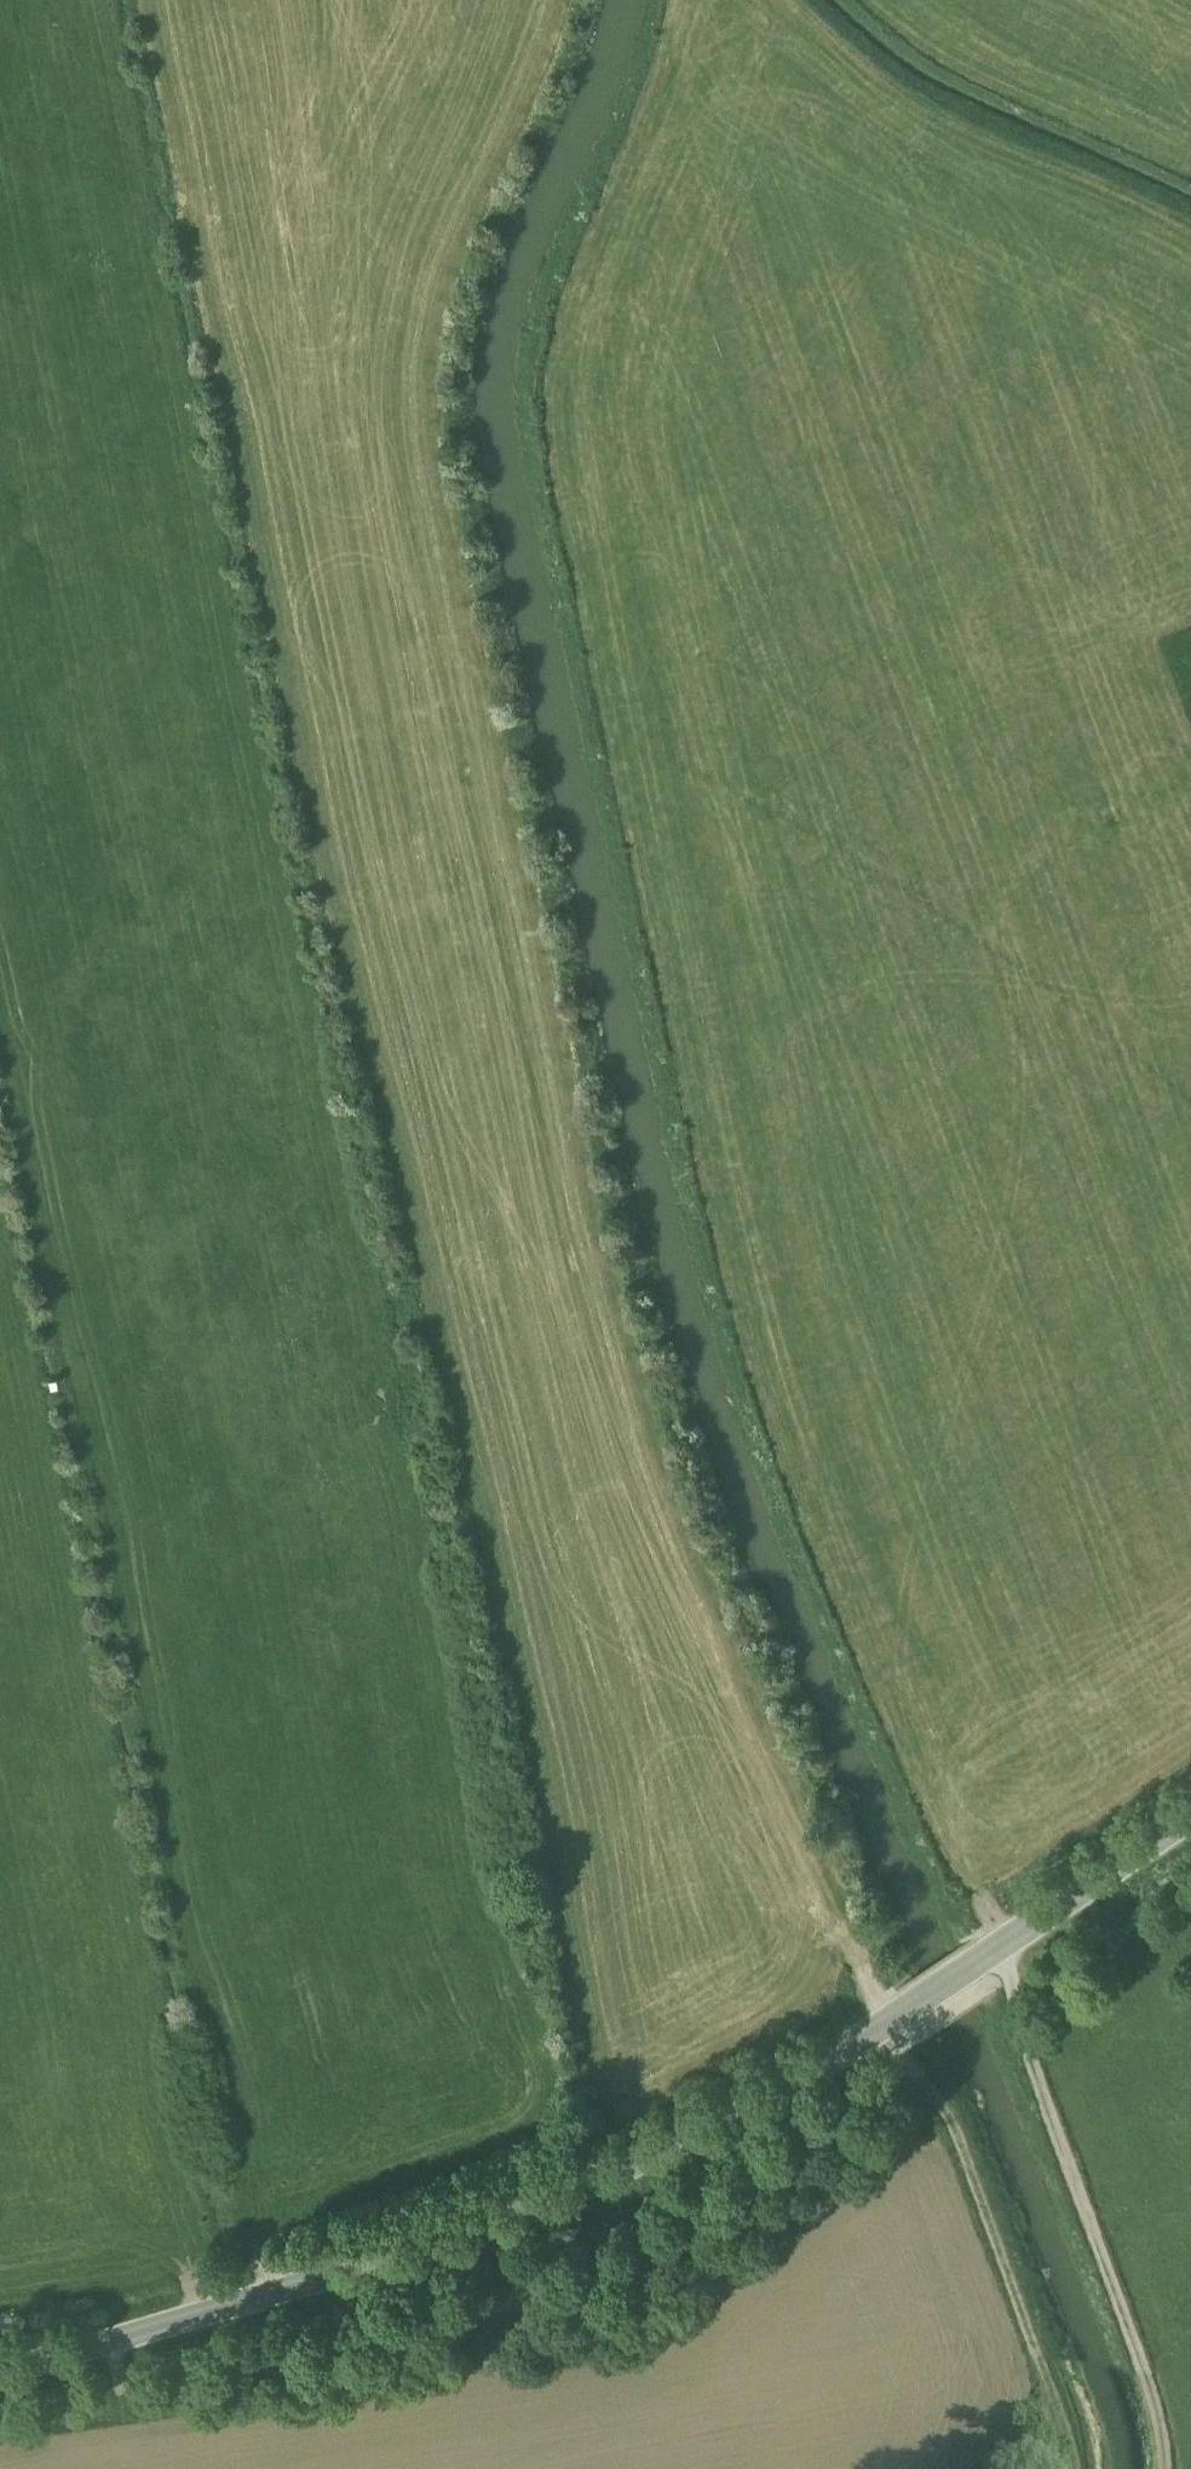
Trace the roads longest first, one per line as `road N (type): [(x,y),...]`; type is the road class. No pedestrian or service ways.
road 1 (tertiary): [(0,2370),(478,2230),(588,2186),(895,2015),(1190,1818)]
road 2 (track): [(1005,1942),(1022,2024),(1158,2412),(1164,2468)]

